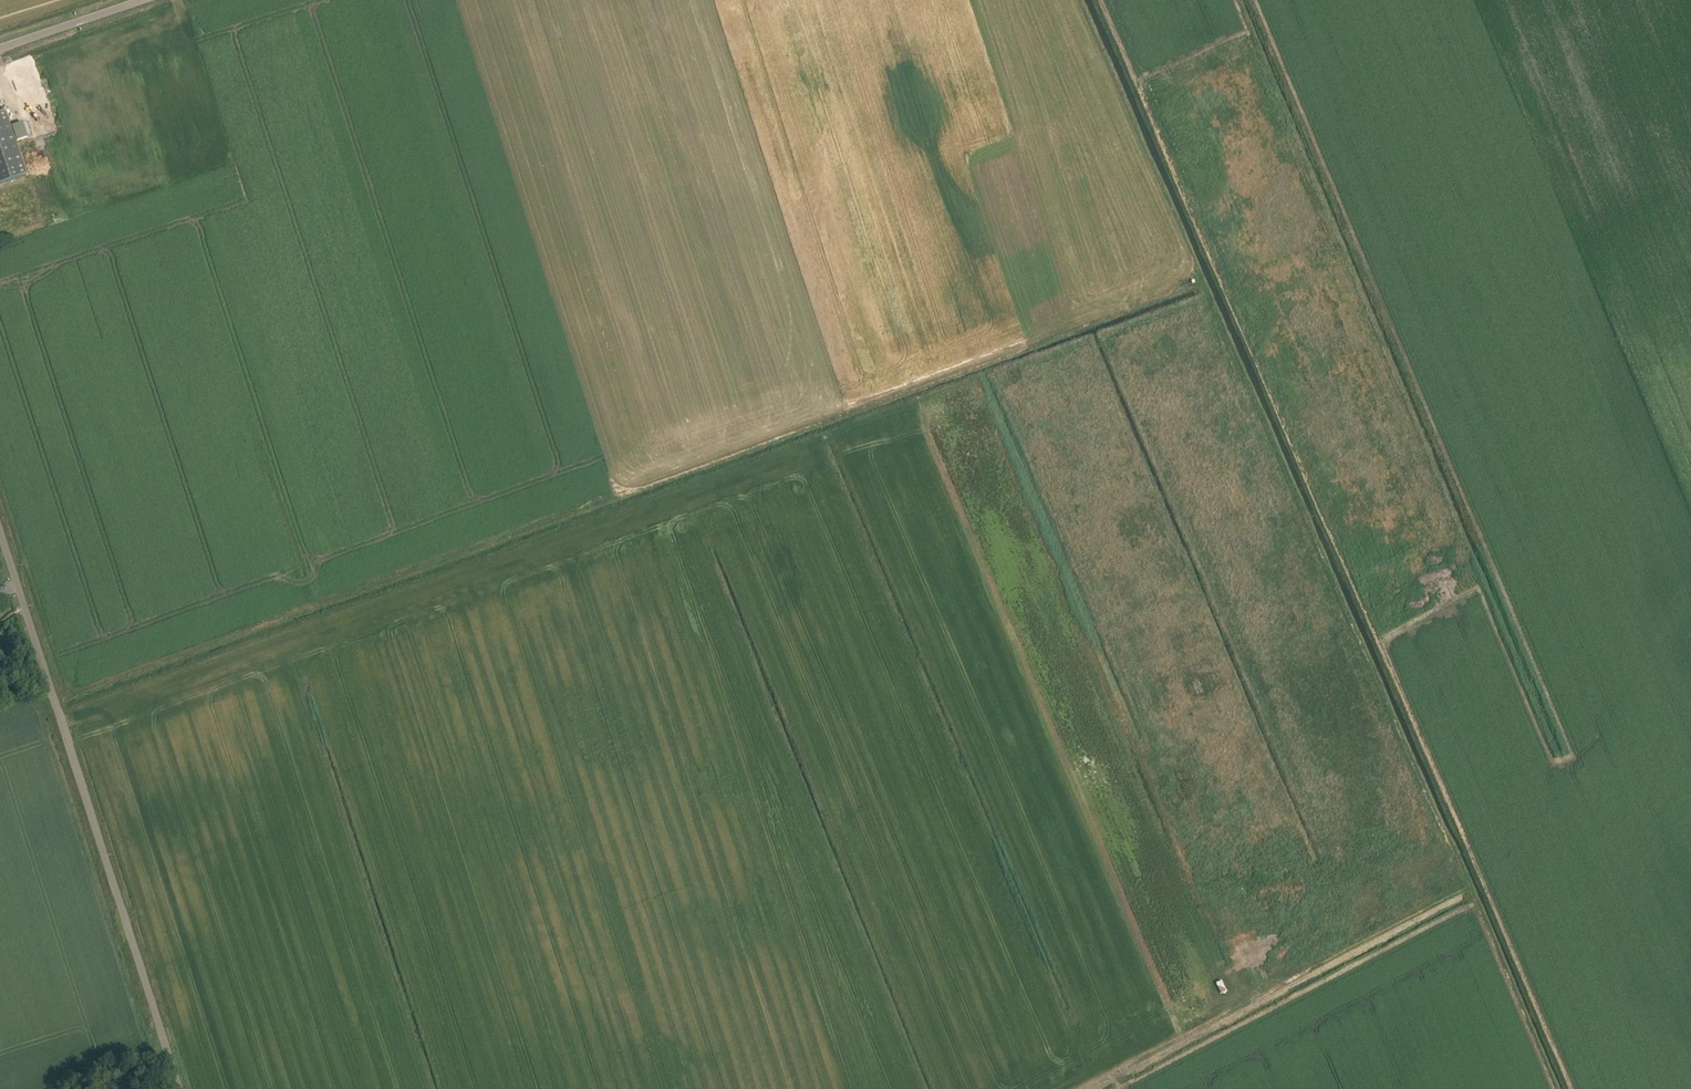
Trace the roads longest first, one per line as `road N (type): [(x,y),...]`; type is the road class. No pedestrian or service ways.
road 1 (unclassified): [(179,1088),(0,533)]
road 2 (unclassified): [(0,48),(142,0)]

